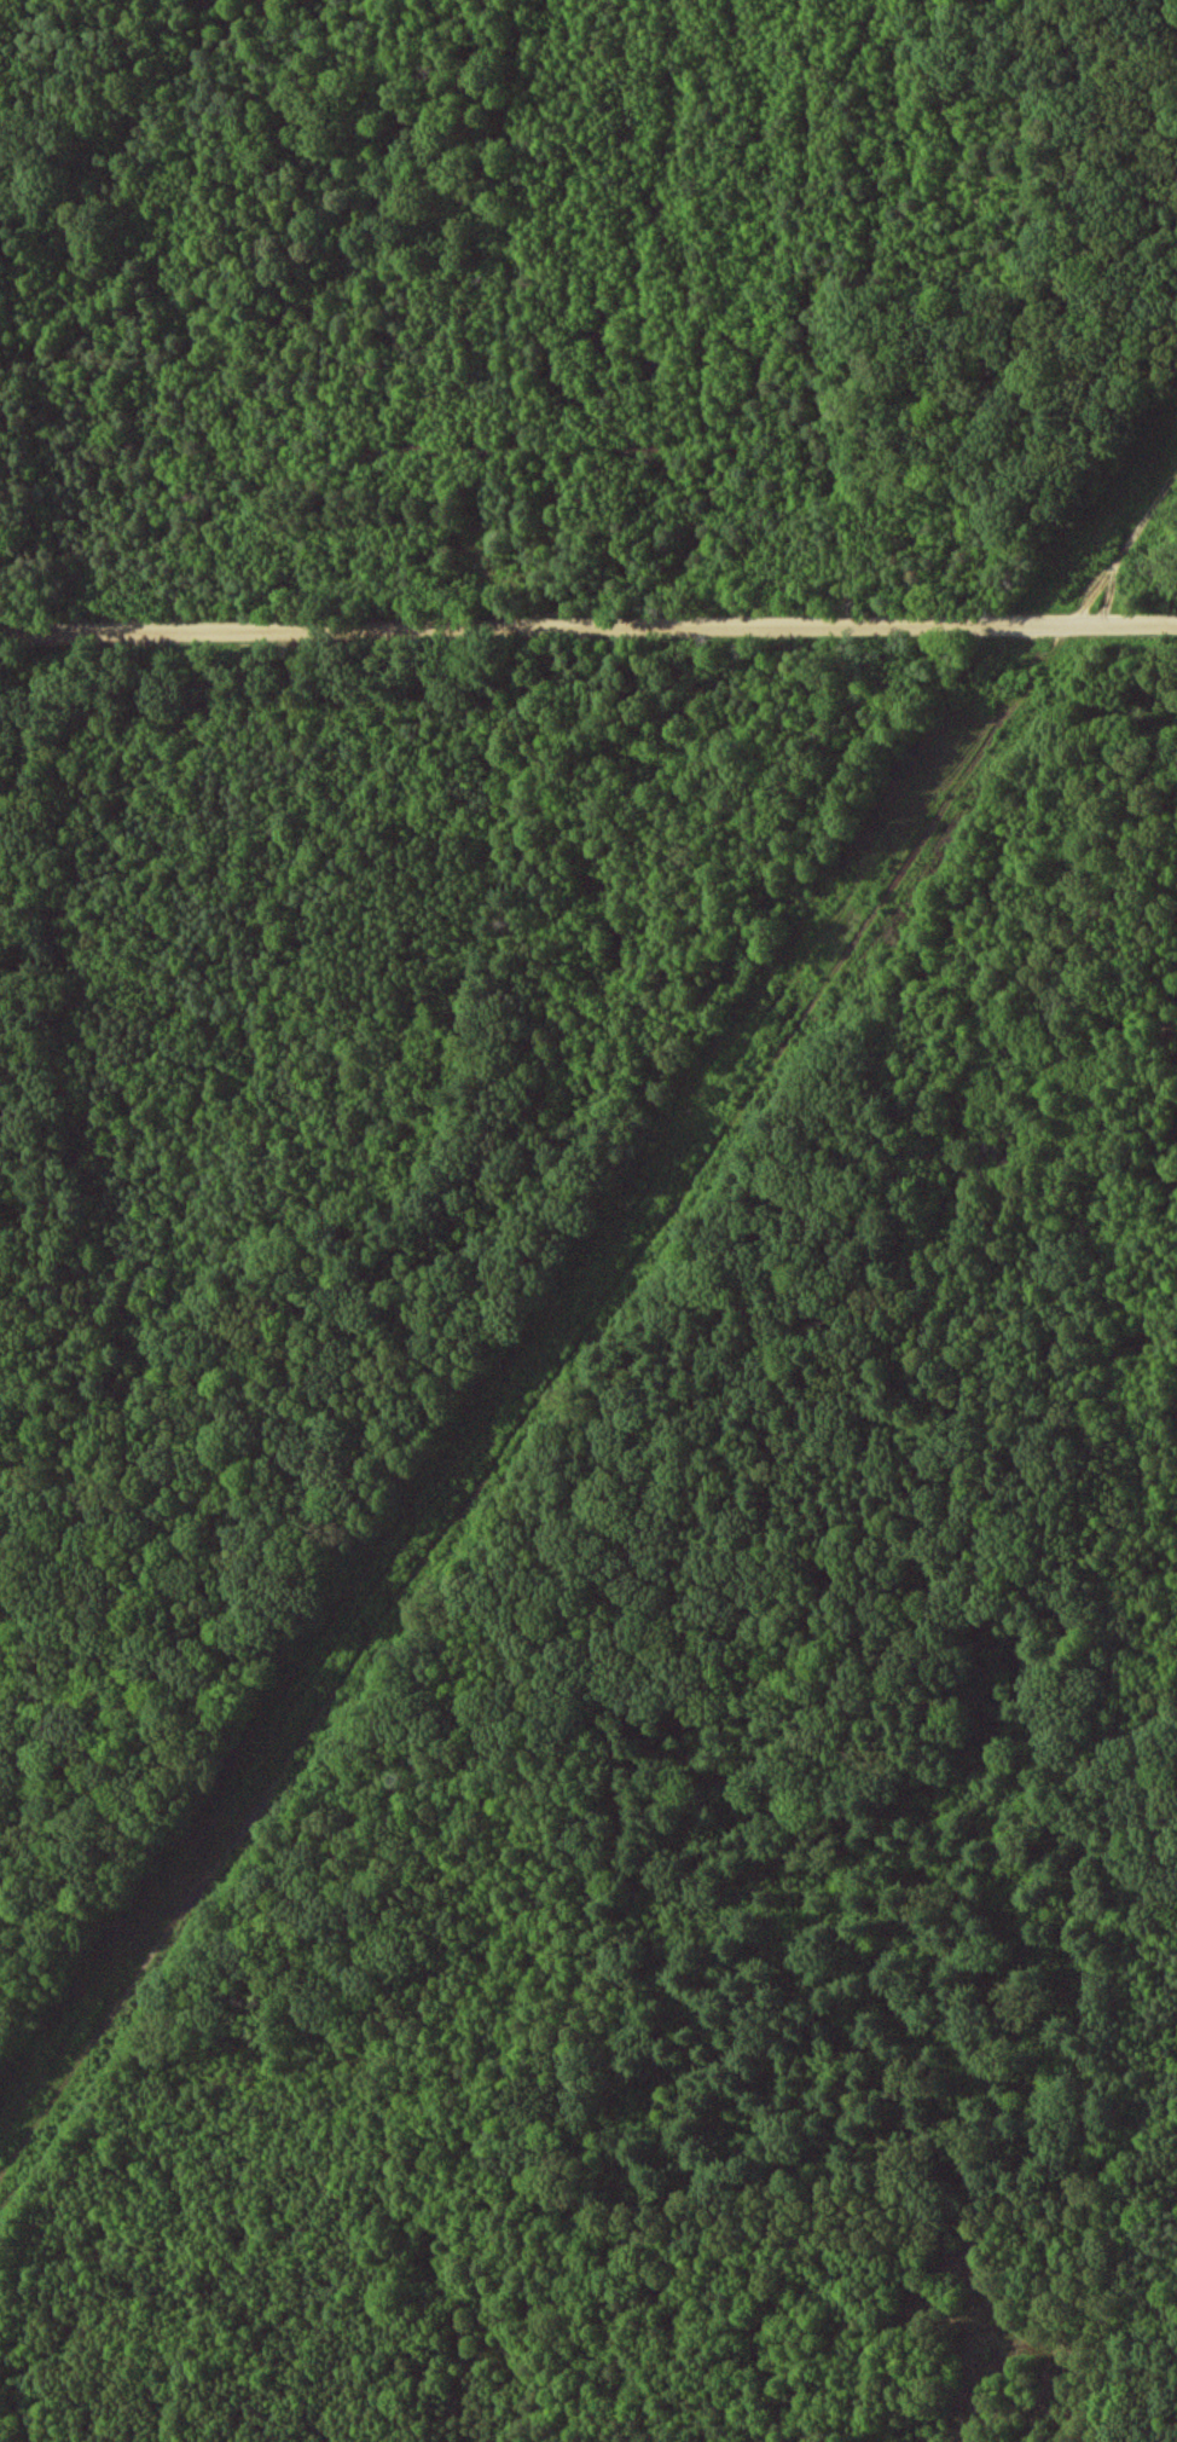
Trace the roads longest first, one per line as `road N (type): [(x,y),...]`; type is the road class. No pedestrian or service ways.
road 1 (residential): [(1176,629),(0,642)]

